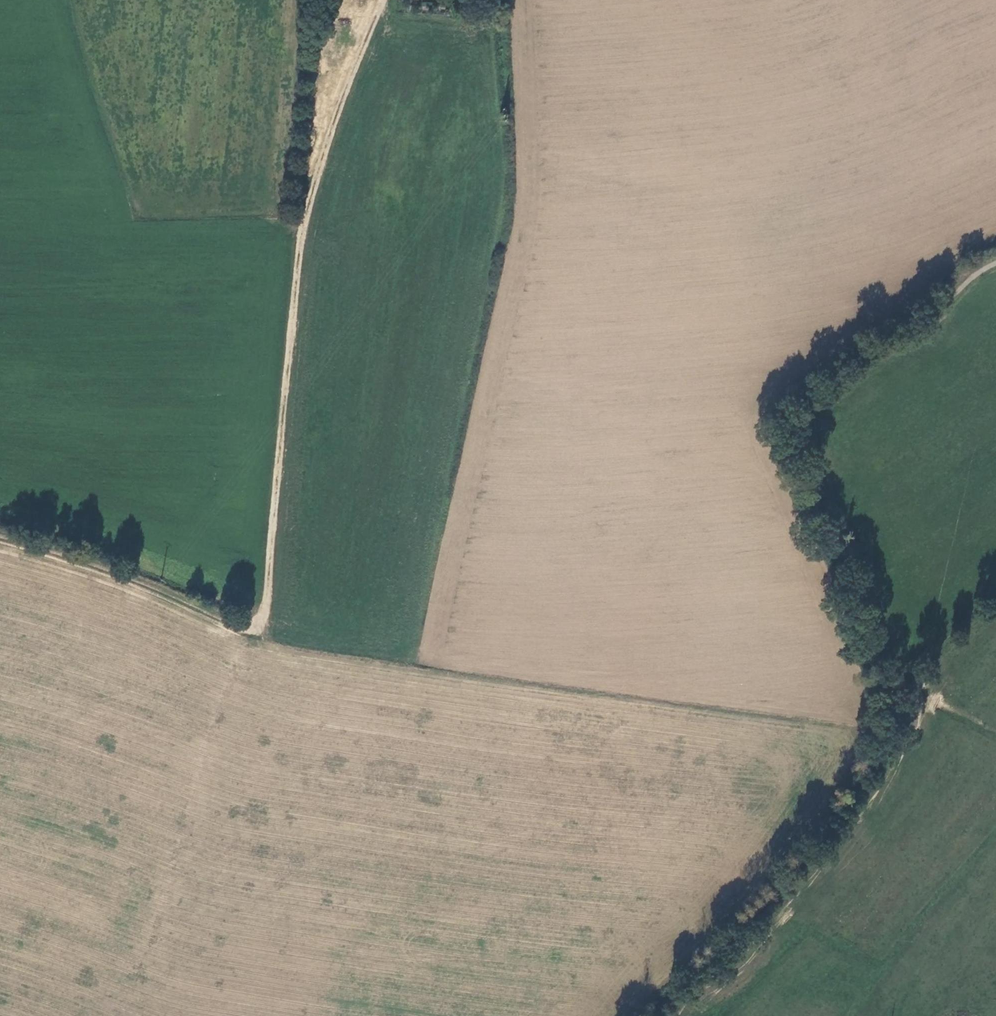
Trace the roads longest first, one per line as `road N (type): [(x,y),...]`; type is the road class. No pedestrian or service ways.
road 1 (track): [(0,540),(95,564),(253,628),(269,606),(308,188),(384,0)]

